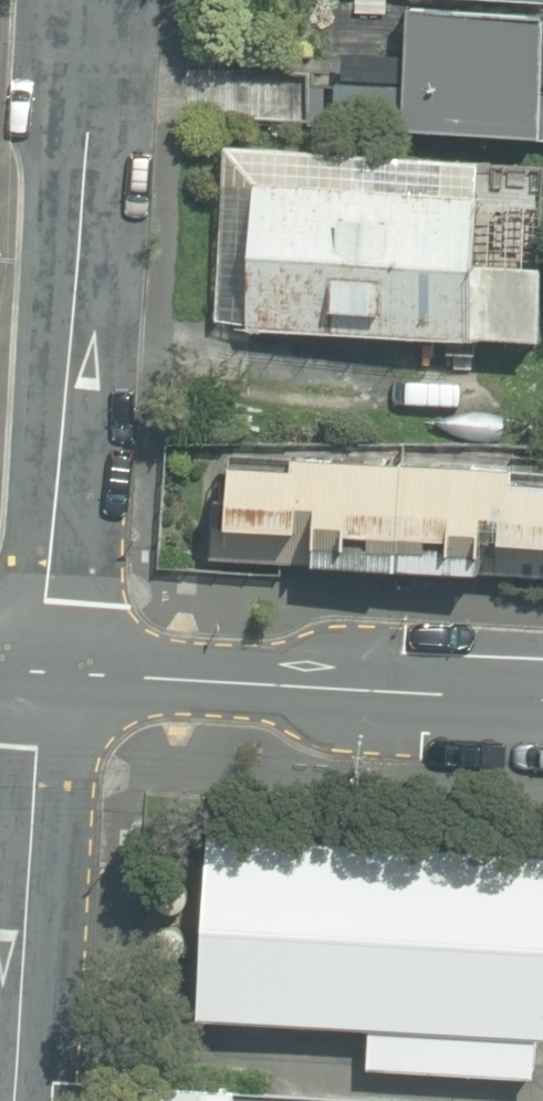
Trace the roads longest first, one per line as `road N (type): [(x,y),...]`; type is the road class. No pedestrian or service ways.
road 1 (residential): [(47,667),(80,0)]
road 2 (tertiary): [(47,667),(542,693)]
road 3 (residential): [(20,1100),(47,667)]

